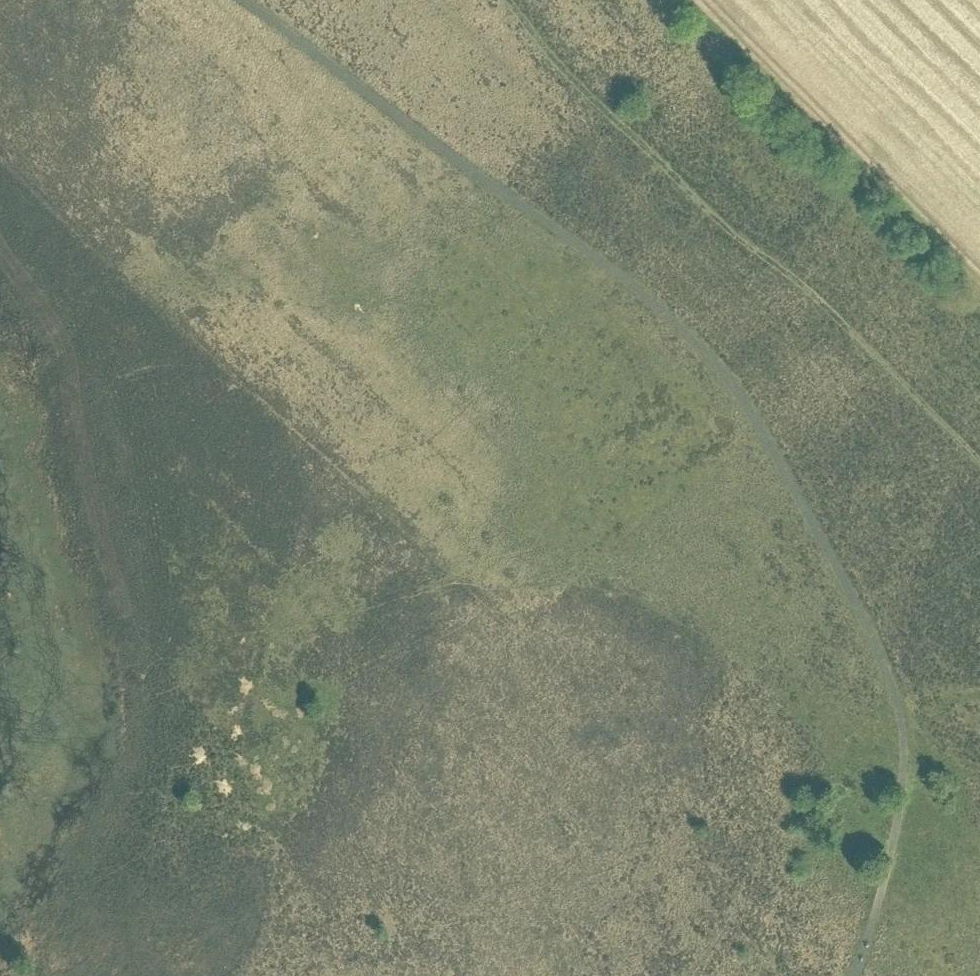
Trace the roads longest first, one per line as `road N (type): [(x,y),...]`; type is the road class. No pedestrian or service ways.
road 1 (track): [(507,0),(569,76),(745,247),(806,286),(979,461)]

